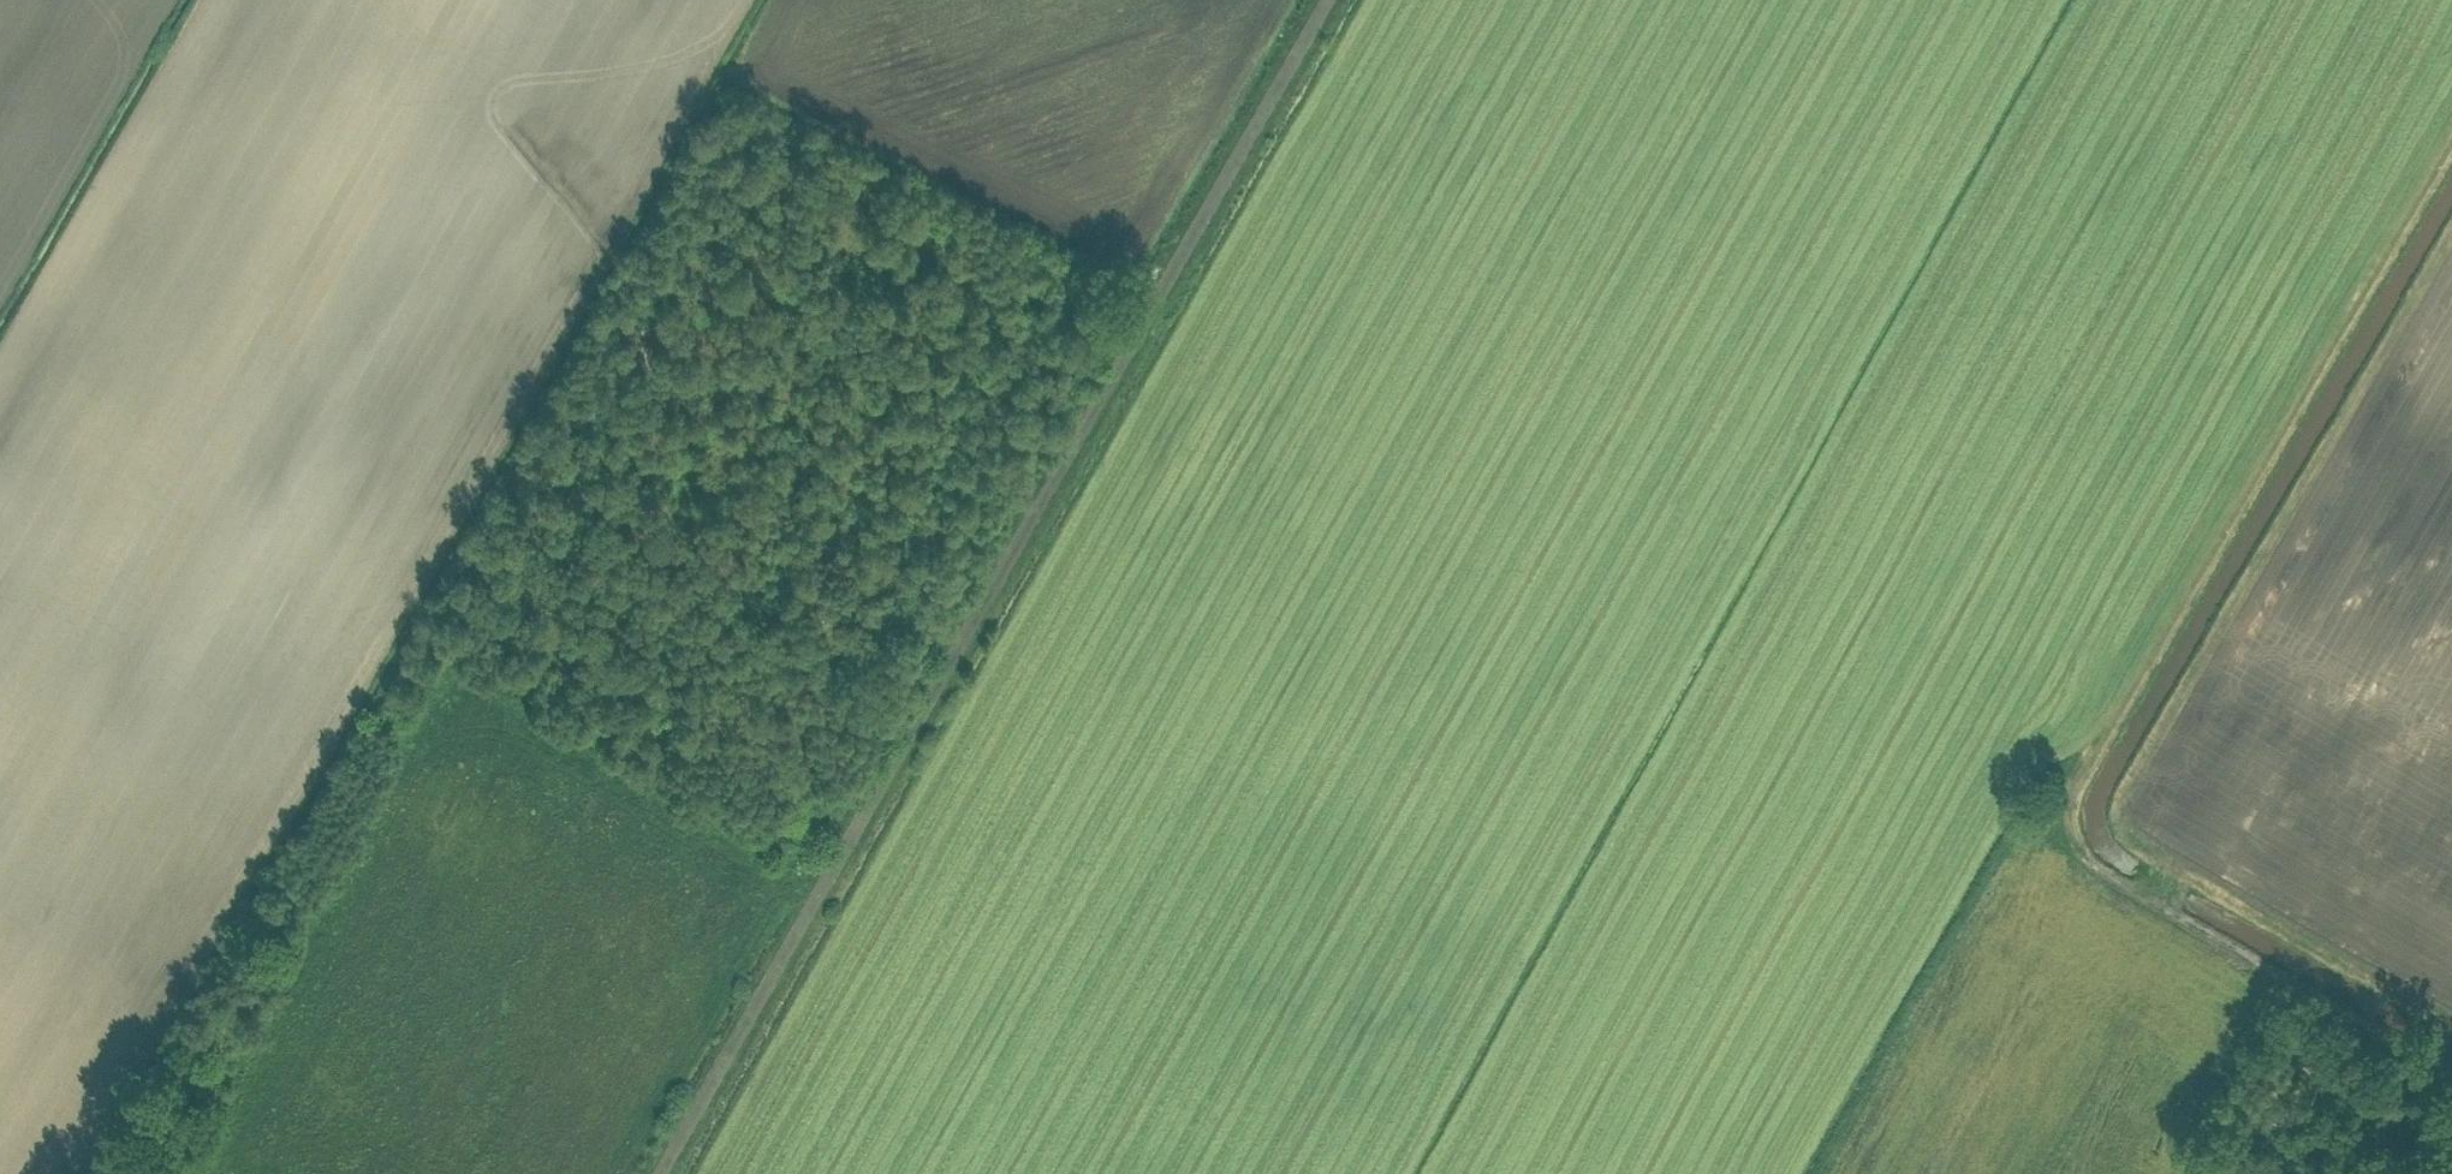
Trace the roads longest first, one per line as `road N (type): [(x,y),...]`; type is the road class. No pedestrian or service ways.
road 1 (unclassified): [(659,1173),(1325,0)]

